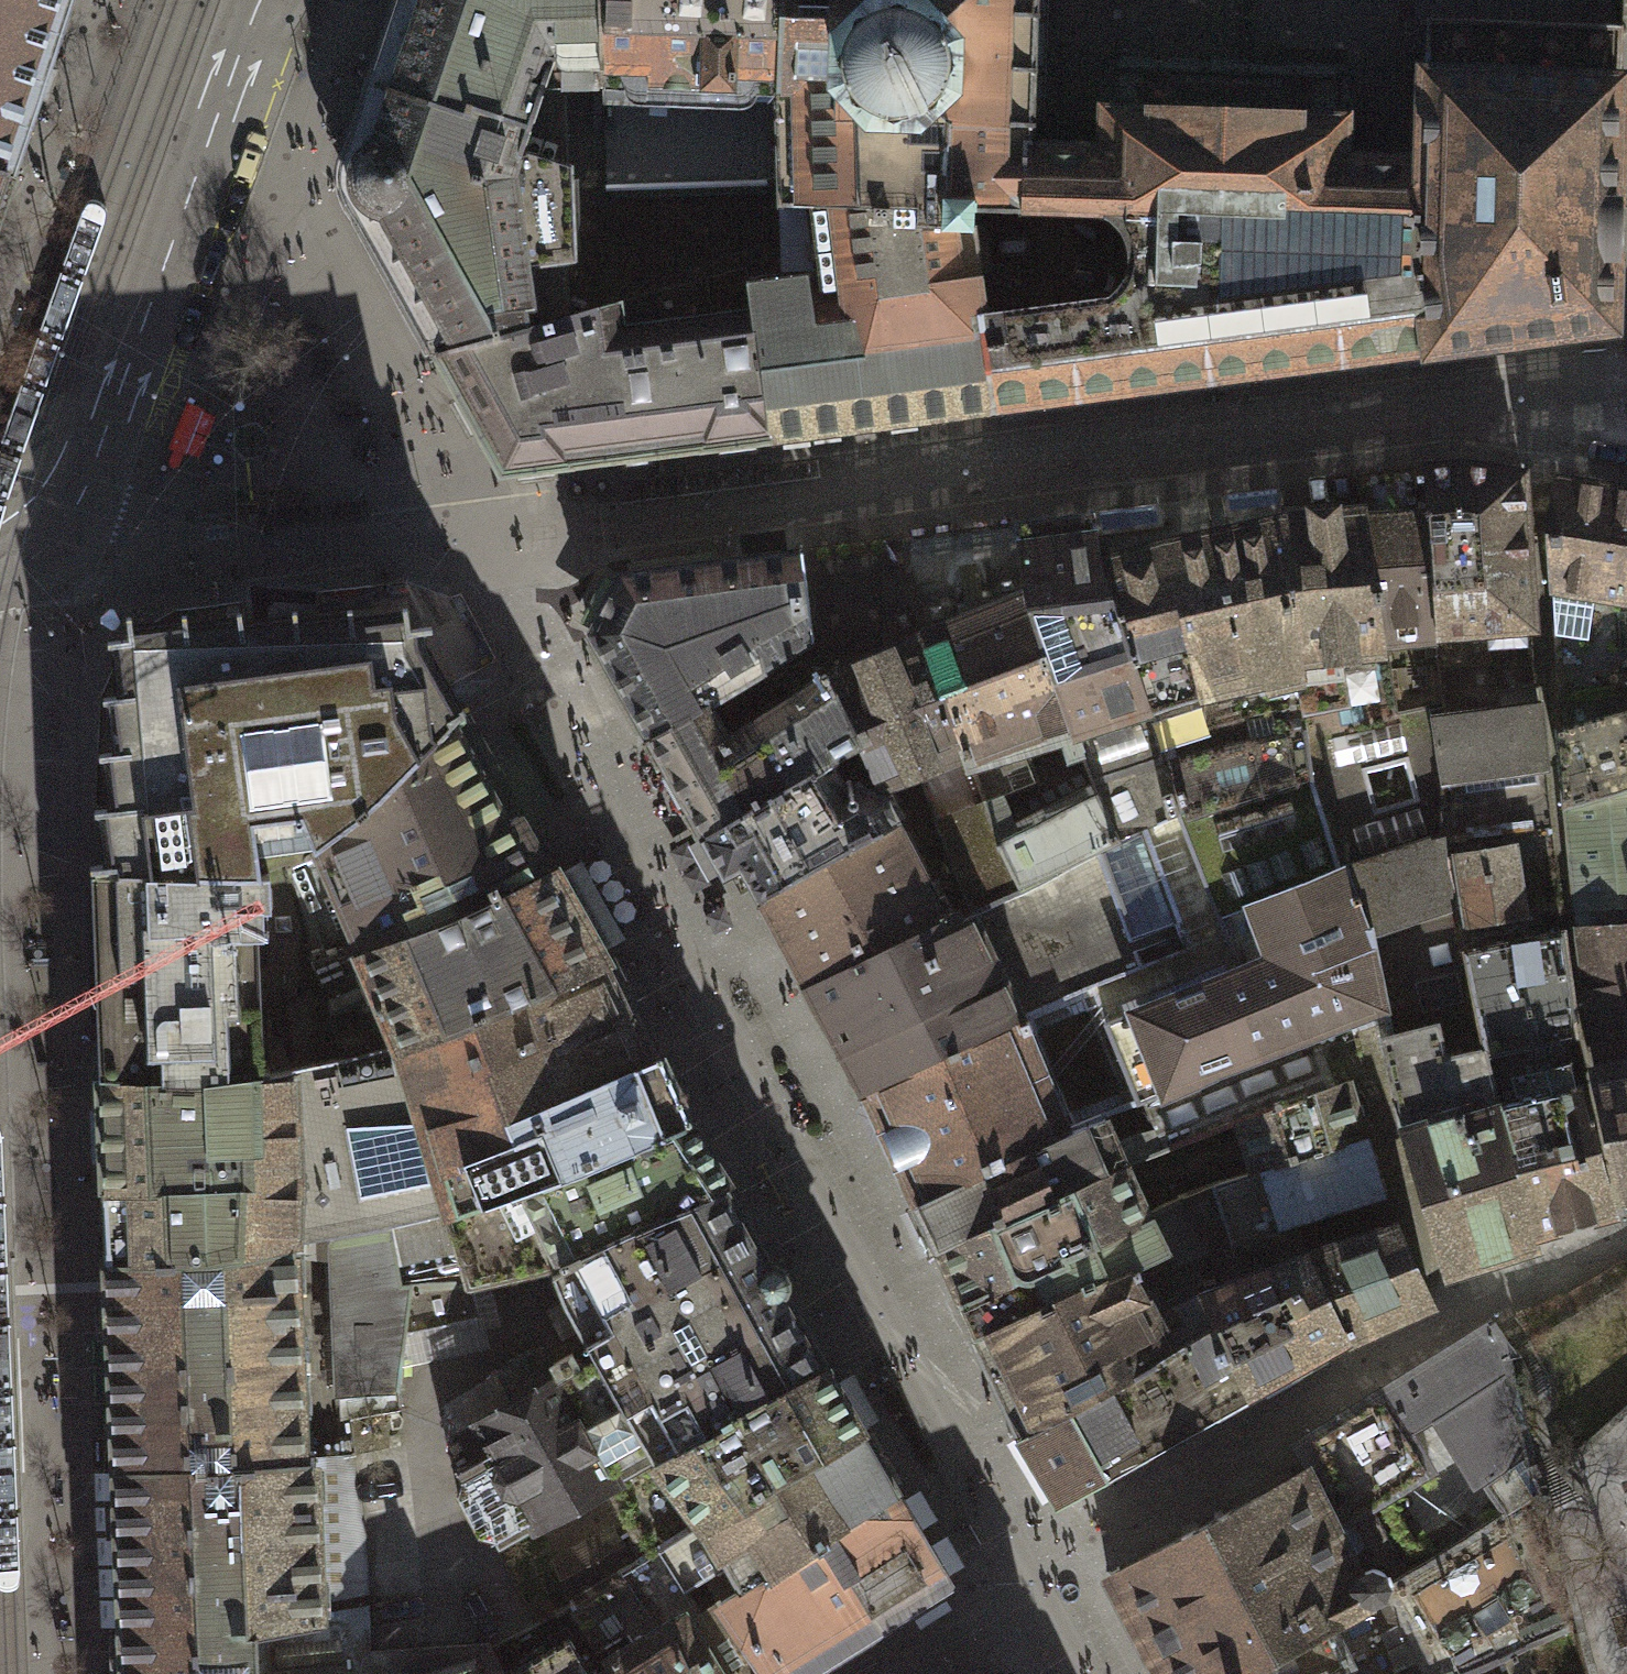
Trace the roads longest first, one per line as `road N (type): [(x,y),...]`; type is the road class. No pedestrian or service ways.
road 1 (residential): [(1626,424),(1432,410),(536,538),(444,537),(148,564),(54,540)]
road 2 (tertiary): [(54,540),(83,492),(262,0)]

